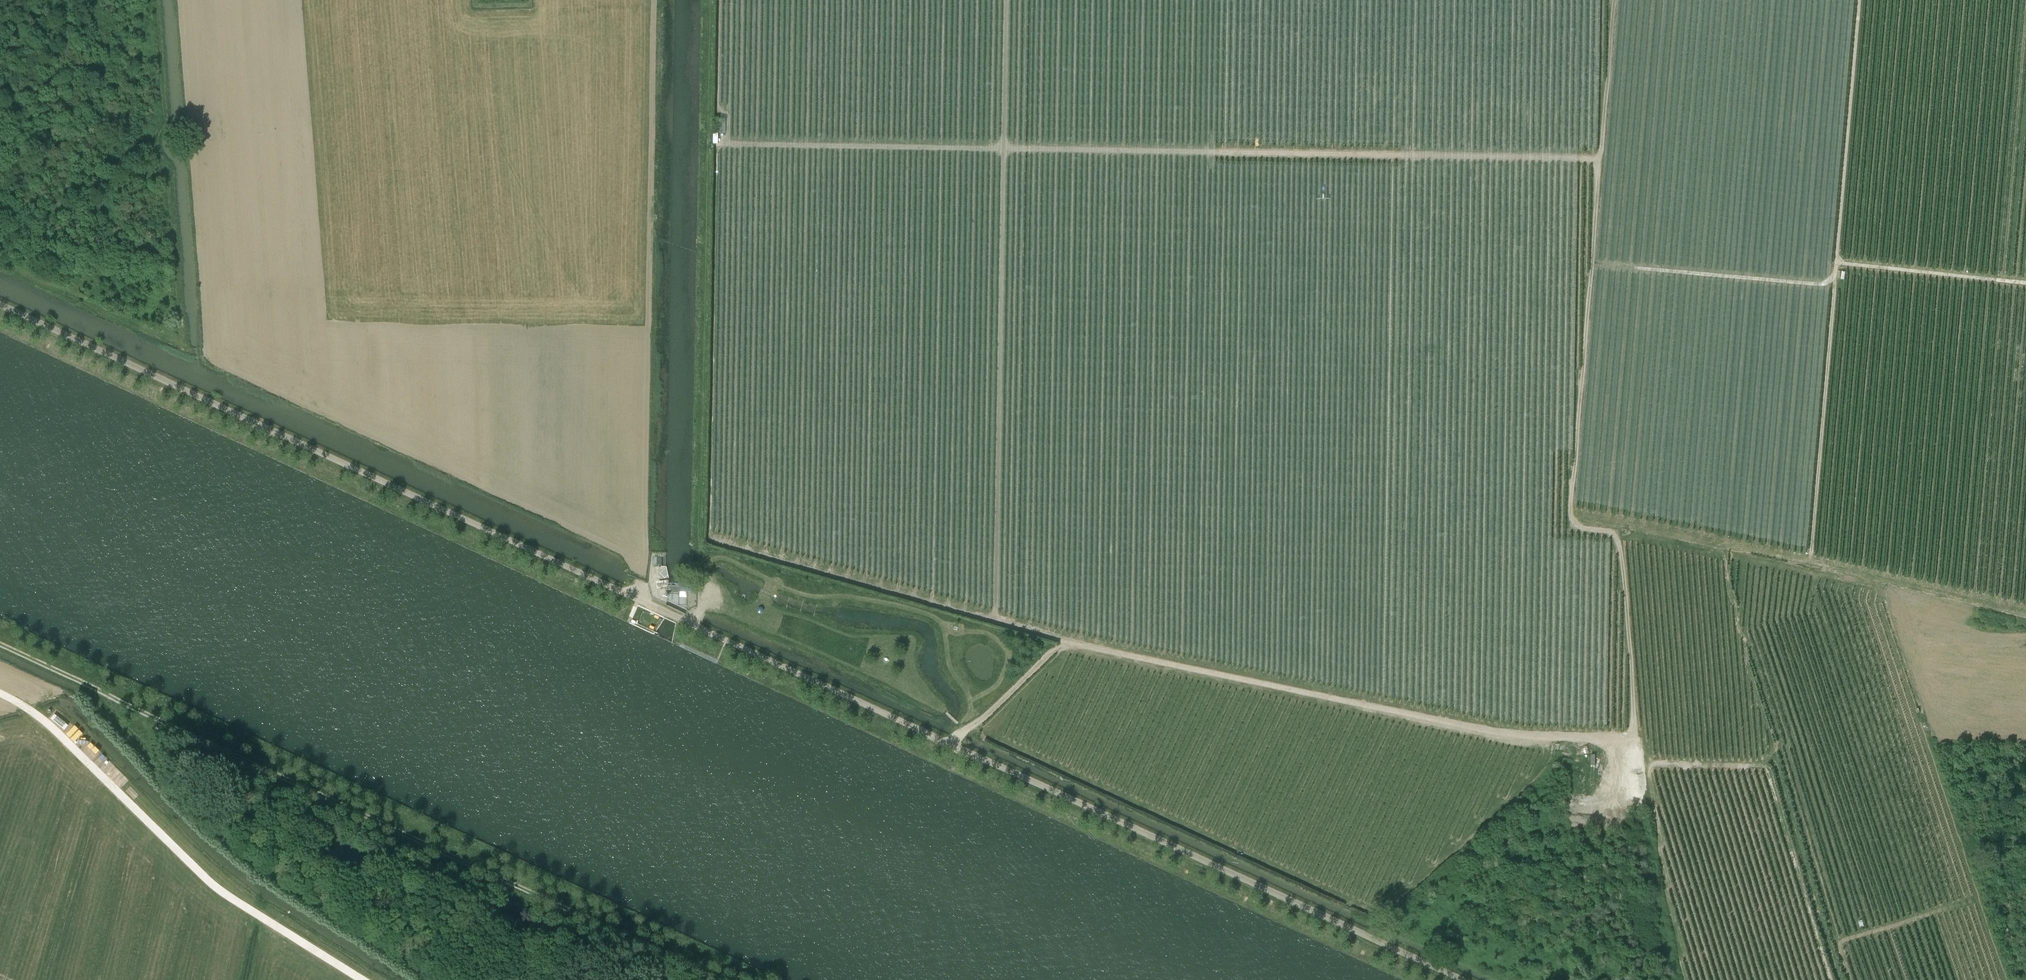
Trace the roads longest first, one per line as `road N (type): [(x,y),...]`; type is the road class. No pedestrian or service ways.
road 1 (unclassified): [(1462,979),(0,304)]
road 2 (track): [(721,979),(0,645)]

